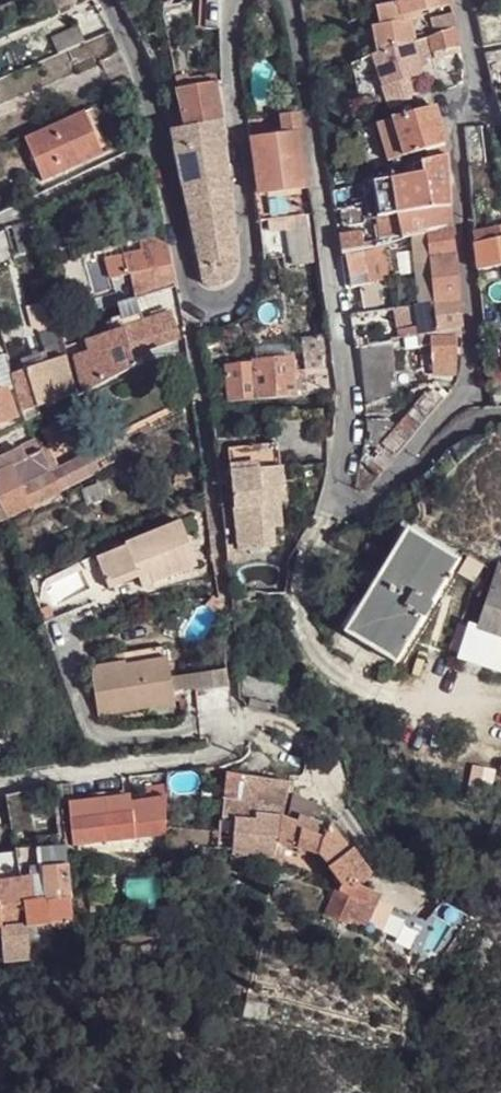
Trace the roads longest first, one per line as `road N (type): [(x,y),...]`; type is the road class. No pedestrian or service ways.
road 1 (residential): [(400,470),(365,504),(343,503),(353,408),(291,0)]
road 2 (residential): [(238,0),(230,37),(250,261),(238,298),(201,301),(192,291),(159,142)]
road 3 (residential): [(450,129),(473,312),(472,373),(400,470)]
road 4 (residential): [(0,786),(216,753),(233,744),(237,713)]
road 5 (residential): [(0,220),(159,142)]
road 6 (residential): [(159,142),(132,48),(108,0)]
road 7 (residential): [(450,129),(477,76),(463,0)]

